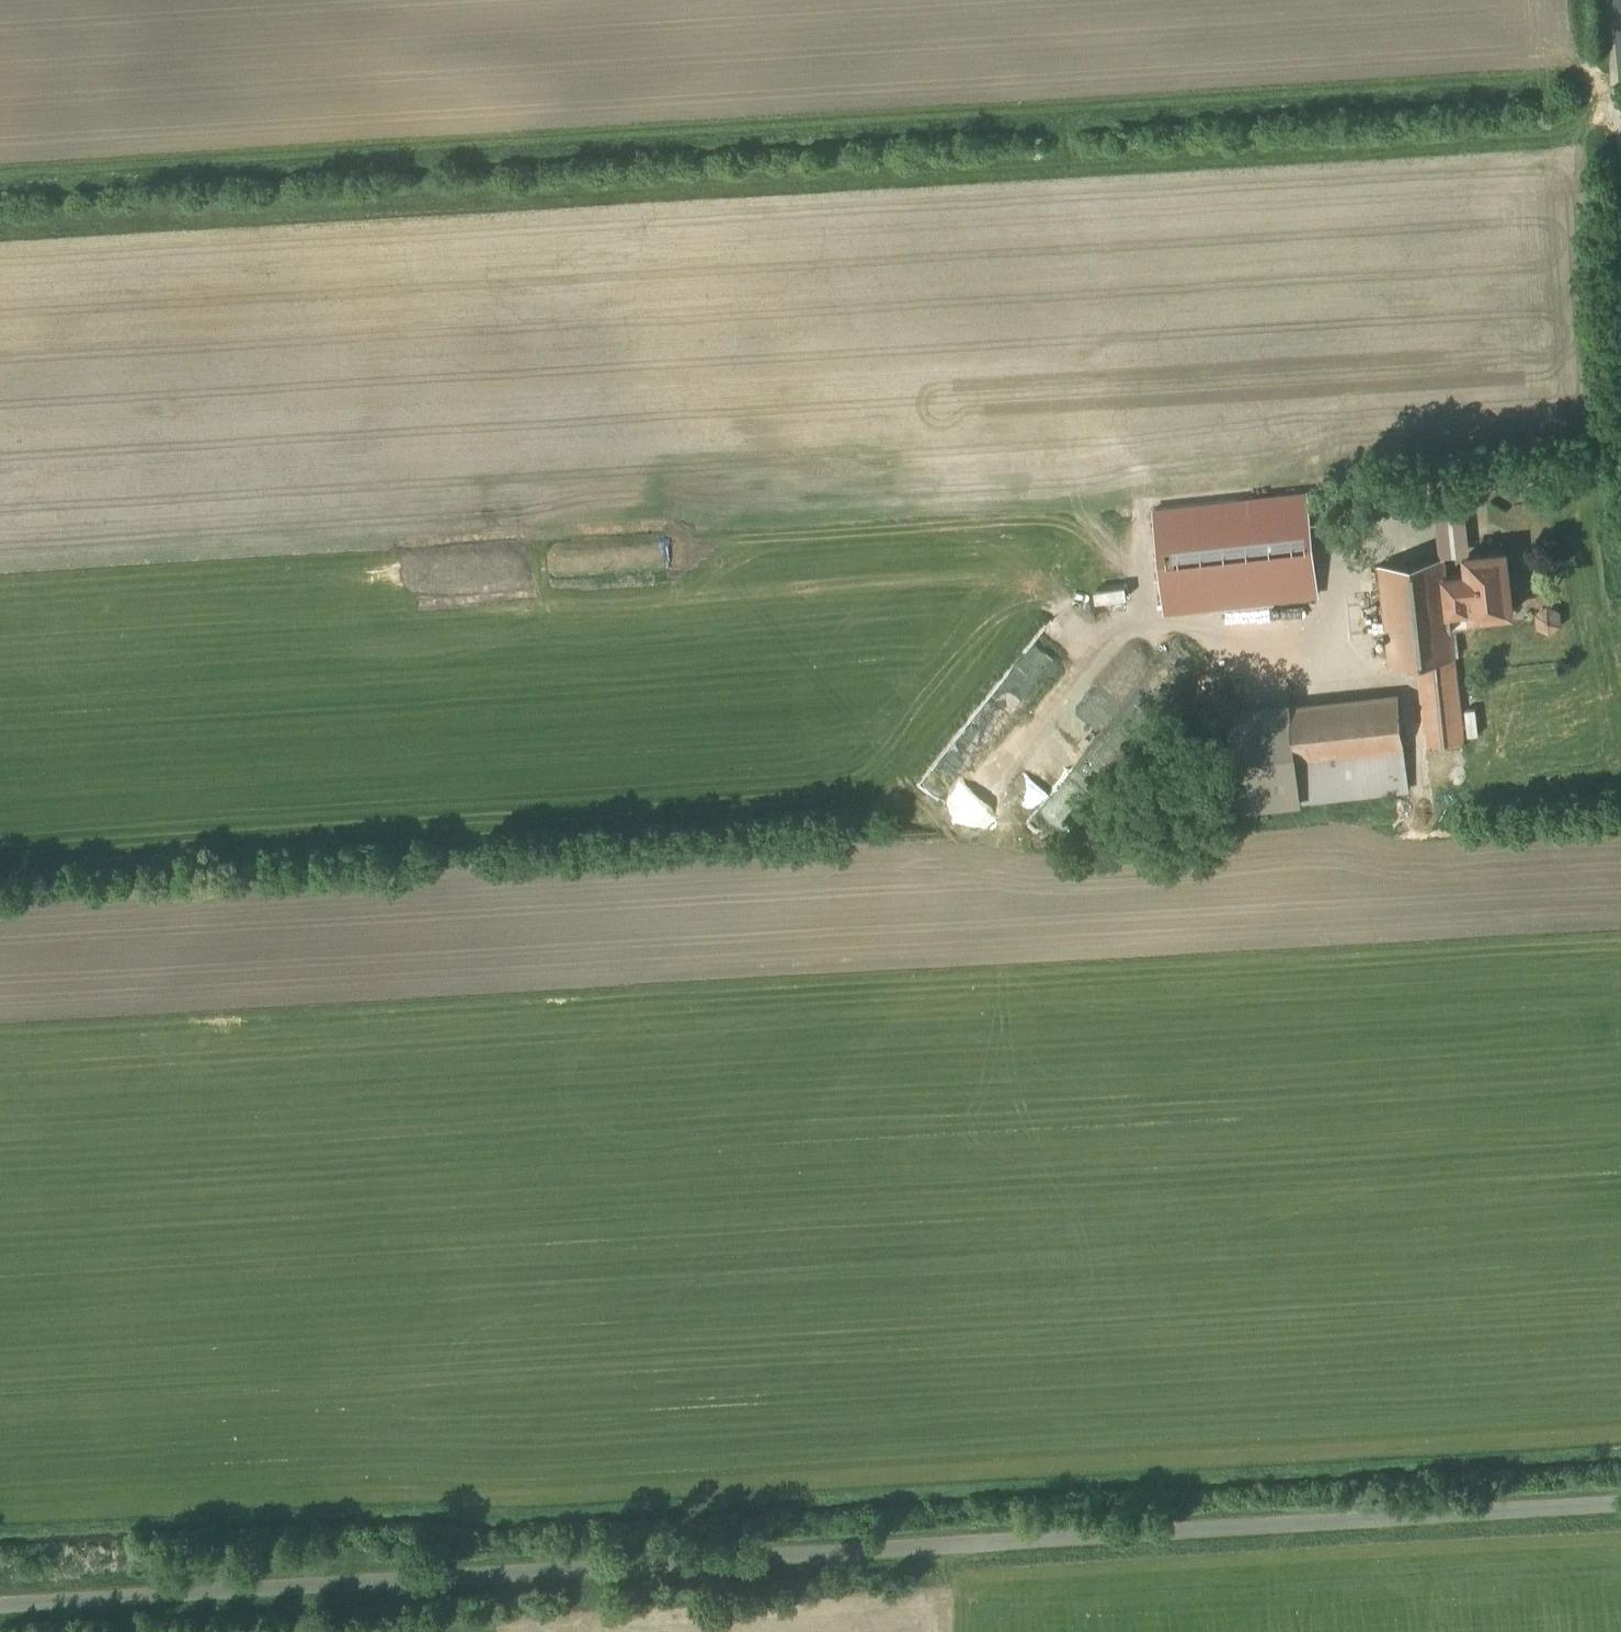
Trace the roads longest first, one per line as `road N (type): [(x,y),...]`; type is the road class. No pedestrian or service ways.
road 1 (unclassified): [(1620,1506),(0,1611)]

